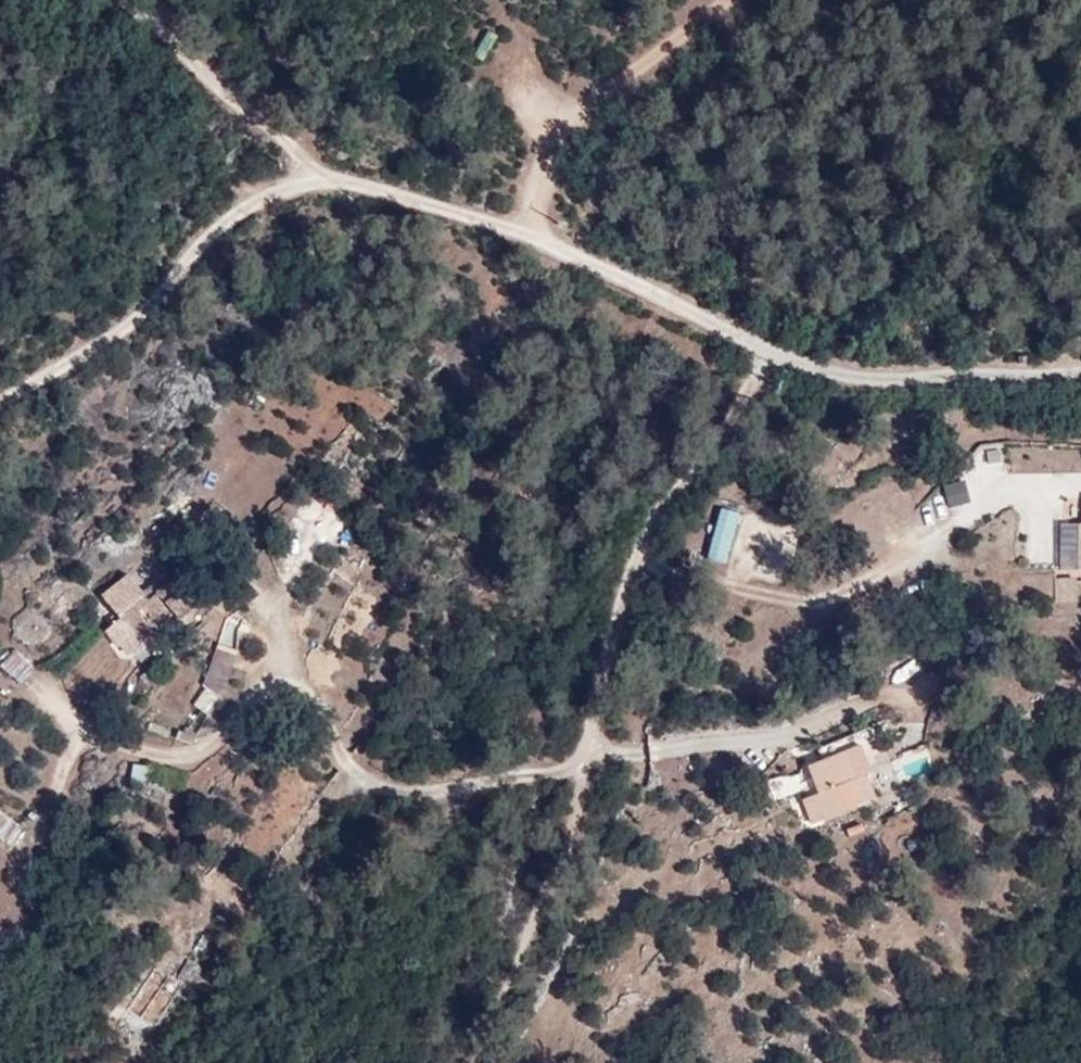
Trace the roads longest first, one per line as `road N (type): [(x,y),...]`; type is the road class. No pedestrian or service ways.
road 1 (track): [(0,410),(126,327),(215,233),(317,179),(416,197),(526,235),(552,128),(665,54),(725,0)]
road 2 (residential): [(772,352),(649,527),(602,694),(595,767),(561,863)]
road 3 (track): [(640,559),(823,599),(921,556),(972,517)]
road 4 (track): [(595,767),(383,791),(346,762),(312,688)]
road 5 (residential): [(1080,365),(844,375),(772,352)]
road 6 (residential): [(772,352),(526,235)]
road 7 (track): [(146,0),(317,179)]
road 8 (track): [(595,767),(779,738)]

